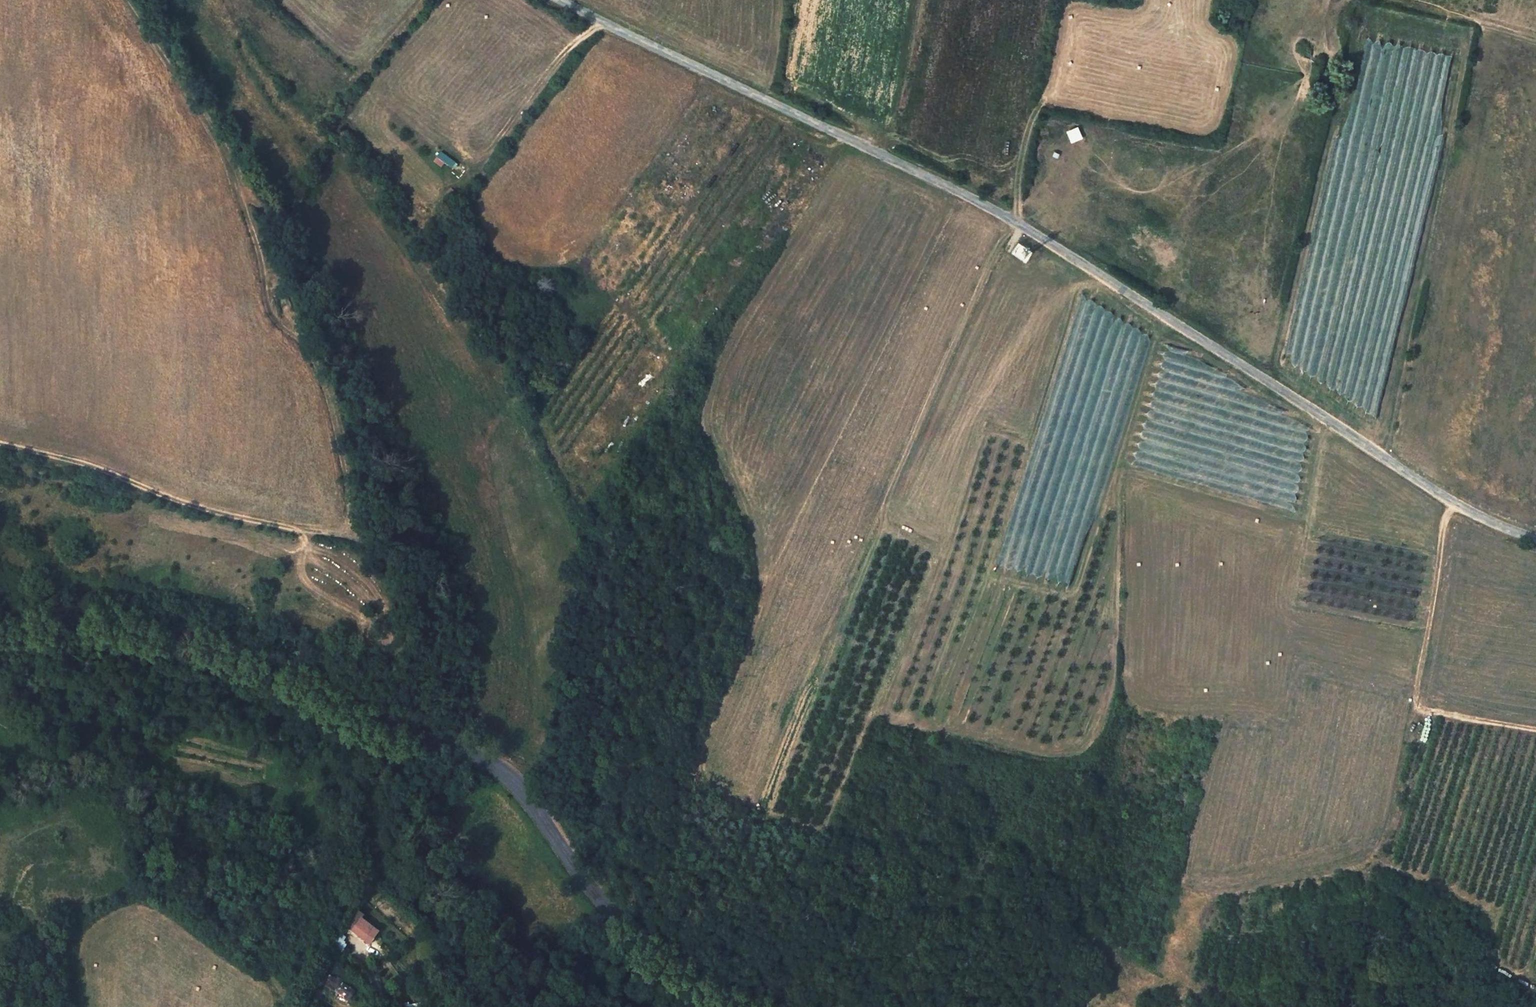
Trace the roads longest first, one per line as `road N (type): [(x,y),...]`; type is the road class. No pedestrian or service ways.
road 1 (unclassified): [(1535,535),(1459,505),(1014,215),(561,0)]
road 2 (tertiary): [(0,628),(52,618),(121,620),(245,653),(516,791),(608,916),(763,1006)]

